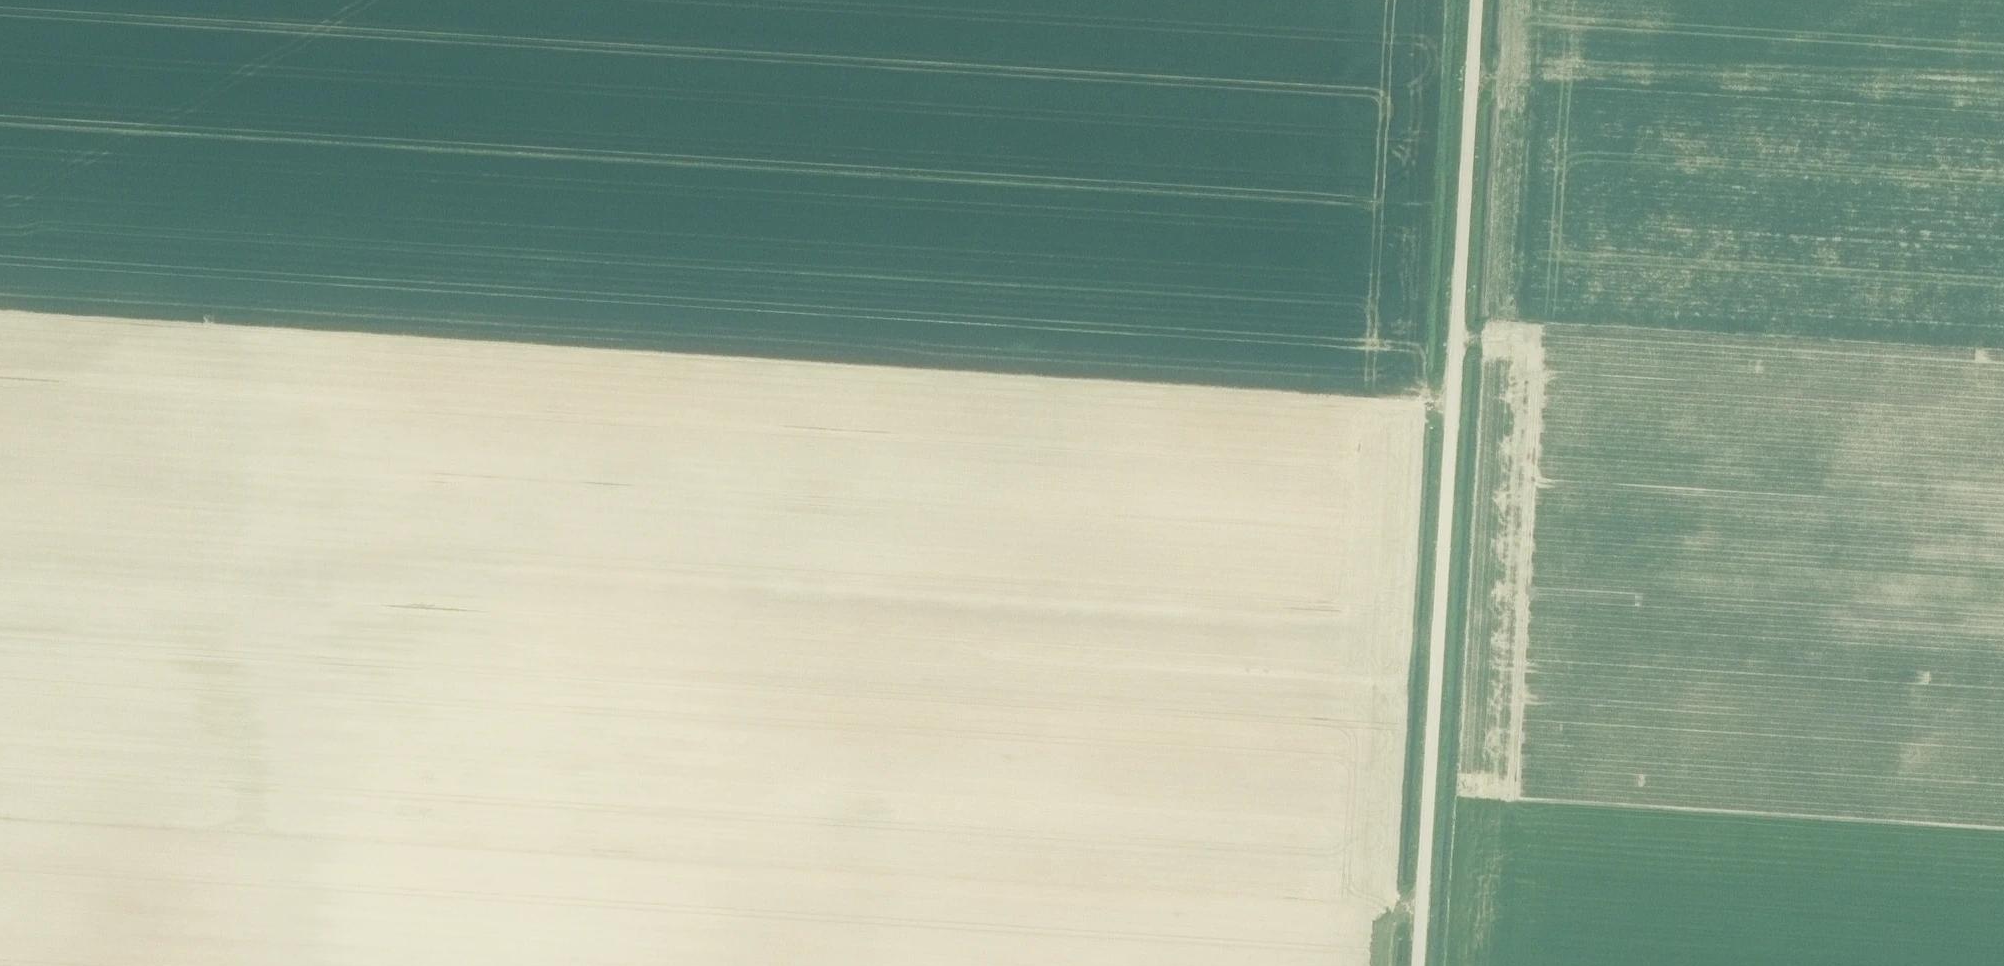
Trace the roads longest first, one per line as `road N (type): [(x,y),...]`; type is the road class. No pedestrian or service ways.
road 1 (unclassified): [(1404,965),(1468,0)]

